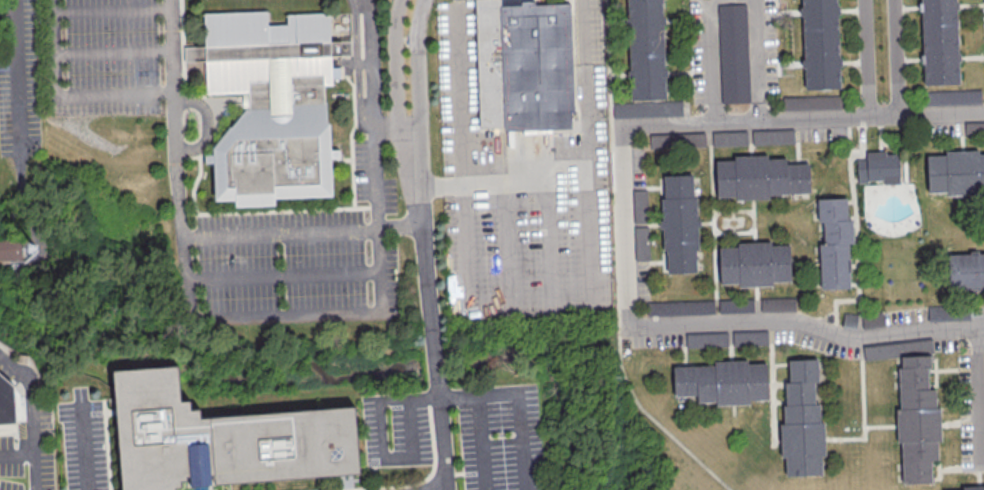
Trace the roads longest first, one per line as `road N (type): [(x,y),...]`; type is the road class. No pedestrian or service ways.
road 1 (residential): [(621,125),(983,110)]
road 2 (residential): [(983,327),(863,339),(794,322),(629,327)]
road 3 (residential): [(629,327),(621,125)]

